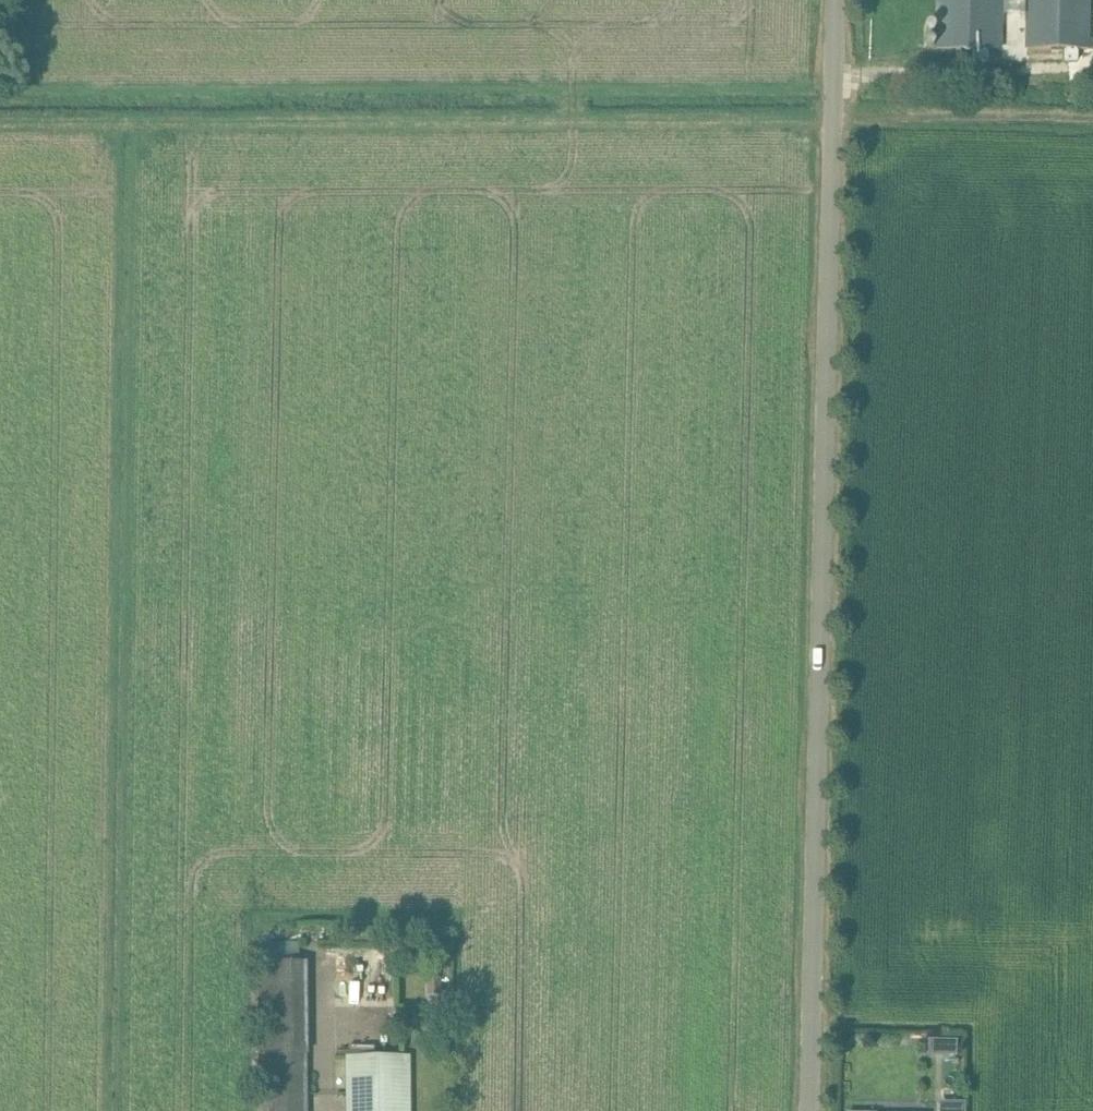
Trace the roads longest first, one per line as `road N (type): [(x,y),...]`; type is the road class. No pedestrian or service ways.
road 1 (unclassified): [(807,1110),(835,0)]
road 2 (track): [(832,111),(1092,114)]

